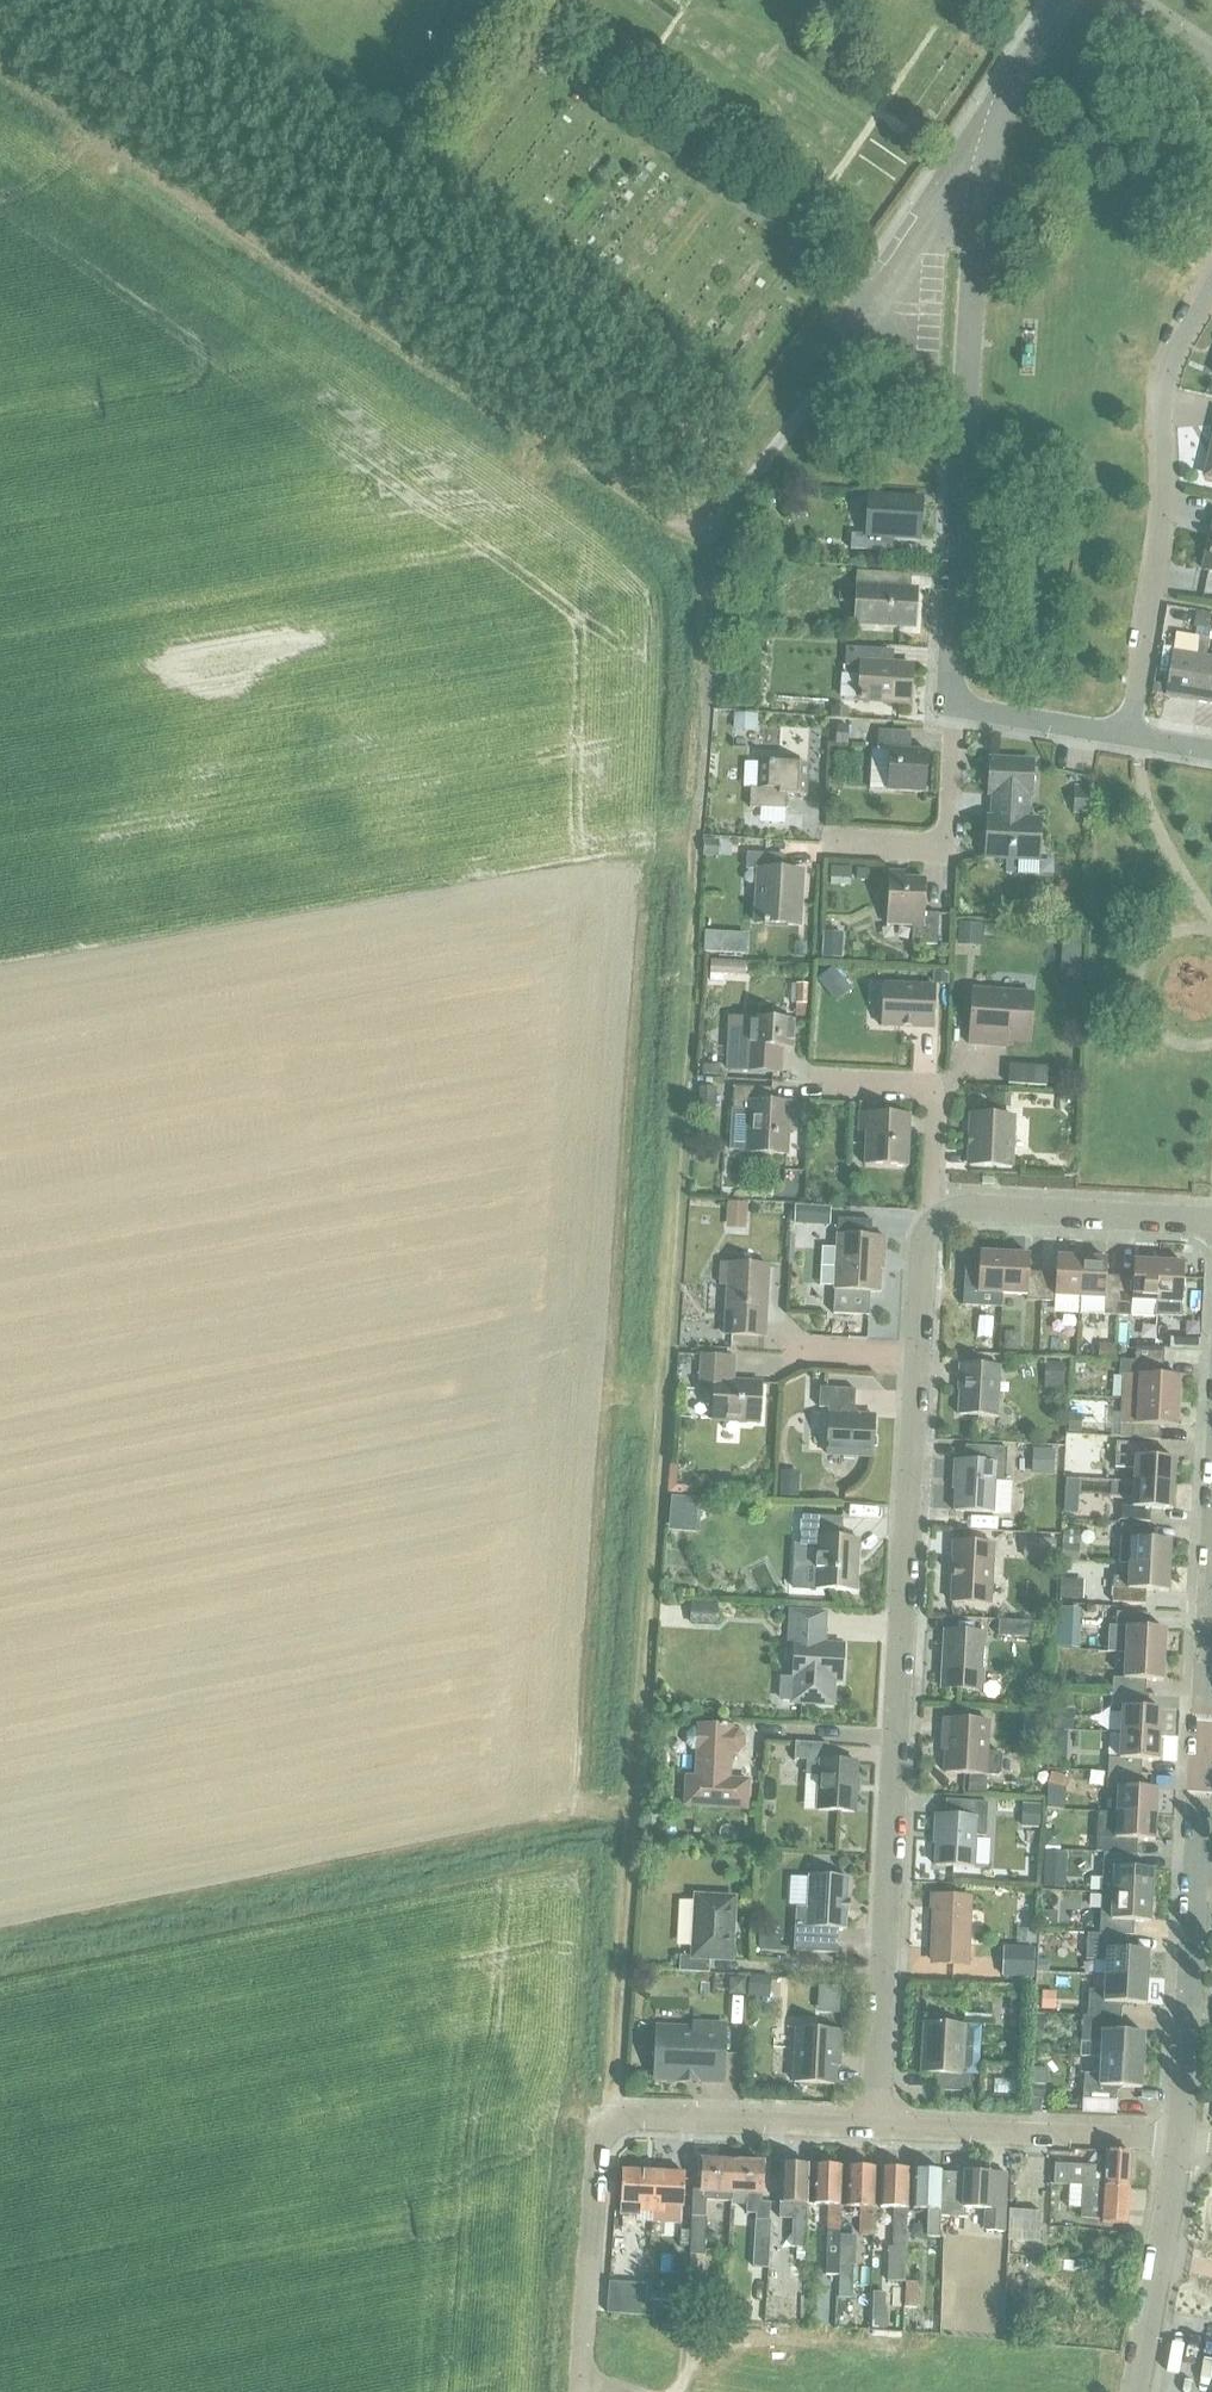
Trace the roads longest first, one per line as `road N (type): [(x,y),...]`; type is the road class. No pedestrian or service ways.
road 1 (track): [(609,2121),(722,522)]
road 2 (track): [(722,522),(695,530),(667,521),(0,64)]
road 3 (residential): [(878,2127),(917,1357)]
road 4 (residential): [(955,704),(987,143),(1067,0)]
road 5 (residential): [(583,2376),(598,2142),(609,2121),(878,2127)]
road 6 (track): [(722,522),(987,143)]
road 7 (residential): [(1131,736),(1164,536),(1165,389),(1211,287)]
road 8 (residential): [(1181,2138),(1209,1748)]
road 9 (residential): [(878,2127),(1181,2138)]
road 10 (residential): [(940,1209),(1211,1224)]
road 11 (residential): [(1136,2391),(1181,2138)]
road 12 (residential): [(824,842),(943,840),(955,704)]
road 13 (track): [(683,2391),(708,2357),(755,2341),(908,2345)]
road 14 (residential): [(940,1209),(933,1196),(931,1097),(916,1088),(812,1084)]
road 15 (residential): [(1131,736),(955,704)]
road 16 (residential): [(917,1357),(922,1247),(940,1209)]
road 17 (residential): [(917,1357),(786,1352)]

